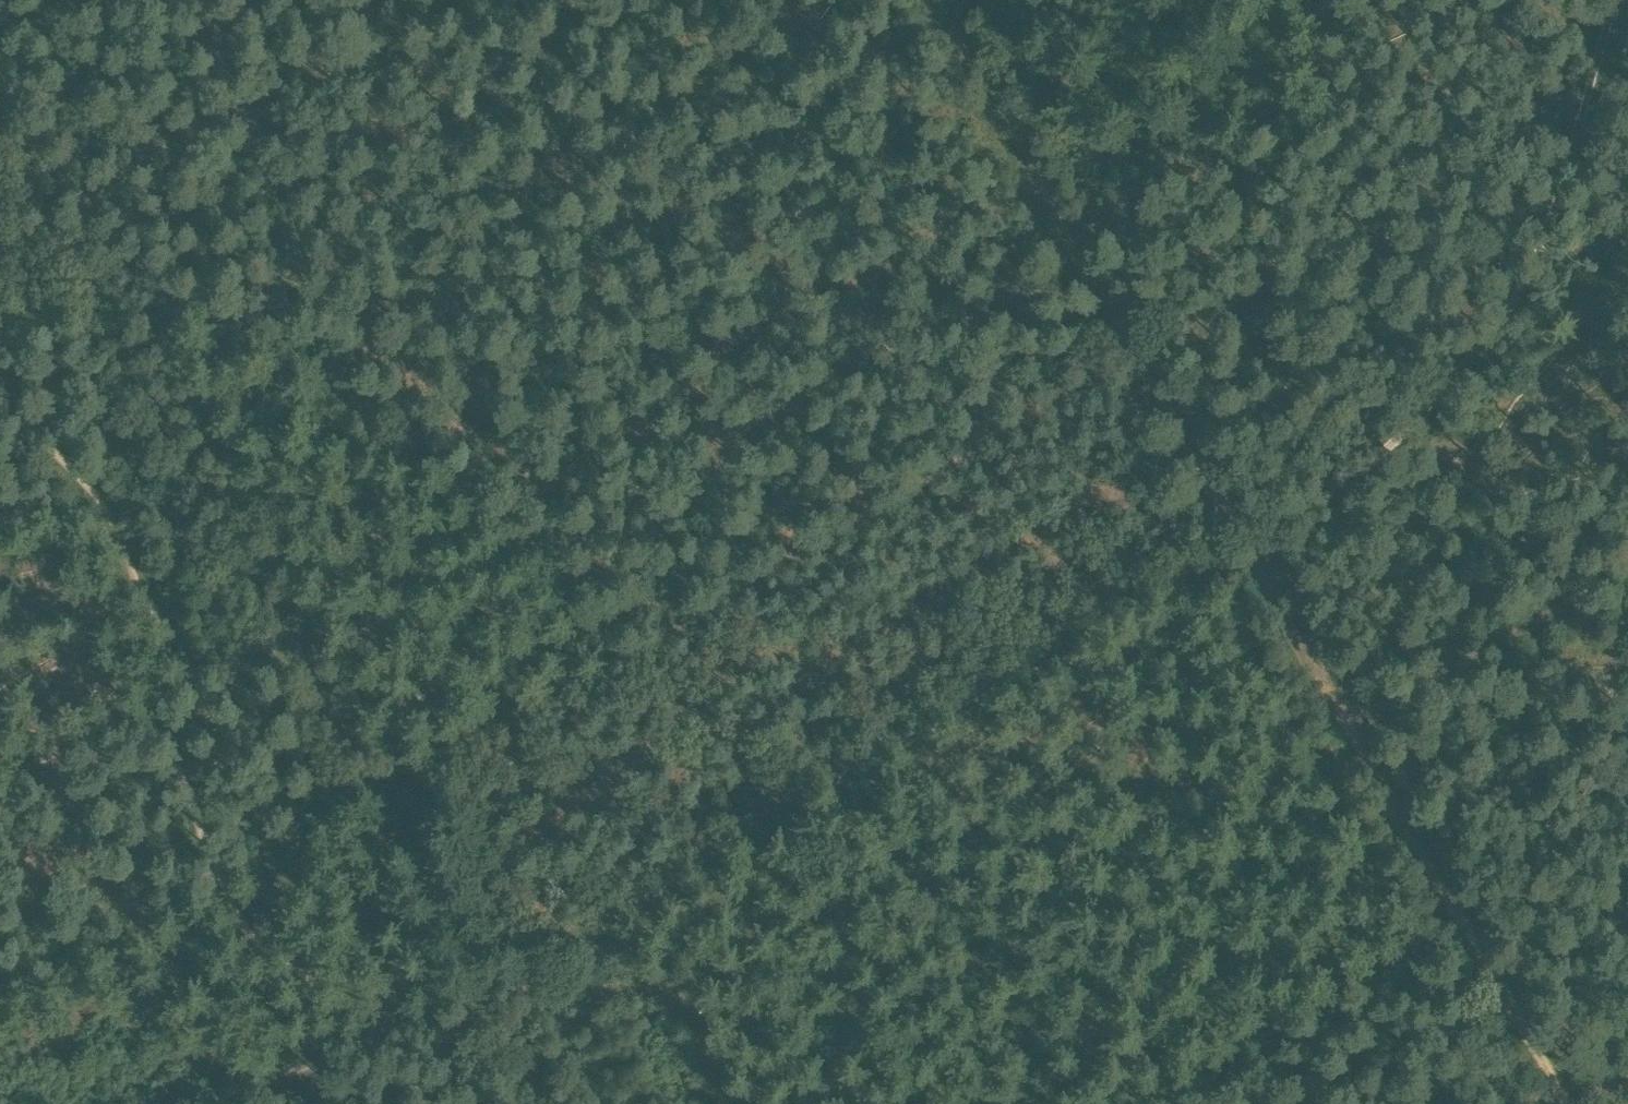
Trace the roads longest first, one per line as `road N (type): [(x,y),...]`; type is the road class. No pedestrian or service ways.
road 1 (track): [(272,1103),(476,987),(578,944),(676,878),(1212,576),(1243,551)]
road 2 (track): [(1140,366),(374,811)]
road 3 (track): [(0,155),(374,811)]
road 4 (track): [(1243,551),(1399,454),(1497,362),(1555,244),(1627,17)]
road 5 (track): [(928,0),(1140,366)]
road 6 (track): [(1350,739),(1559,1103)]
road 7 (track): [(374,811),(542,1103)]
road 8 (track): [(1627,583),(1350,739)]
road 9 (track): [(1243,551),(1350,739)]
road 10 (track): [(1140,366),(1243,551)]

